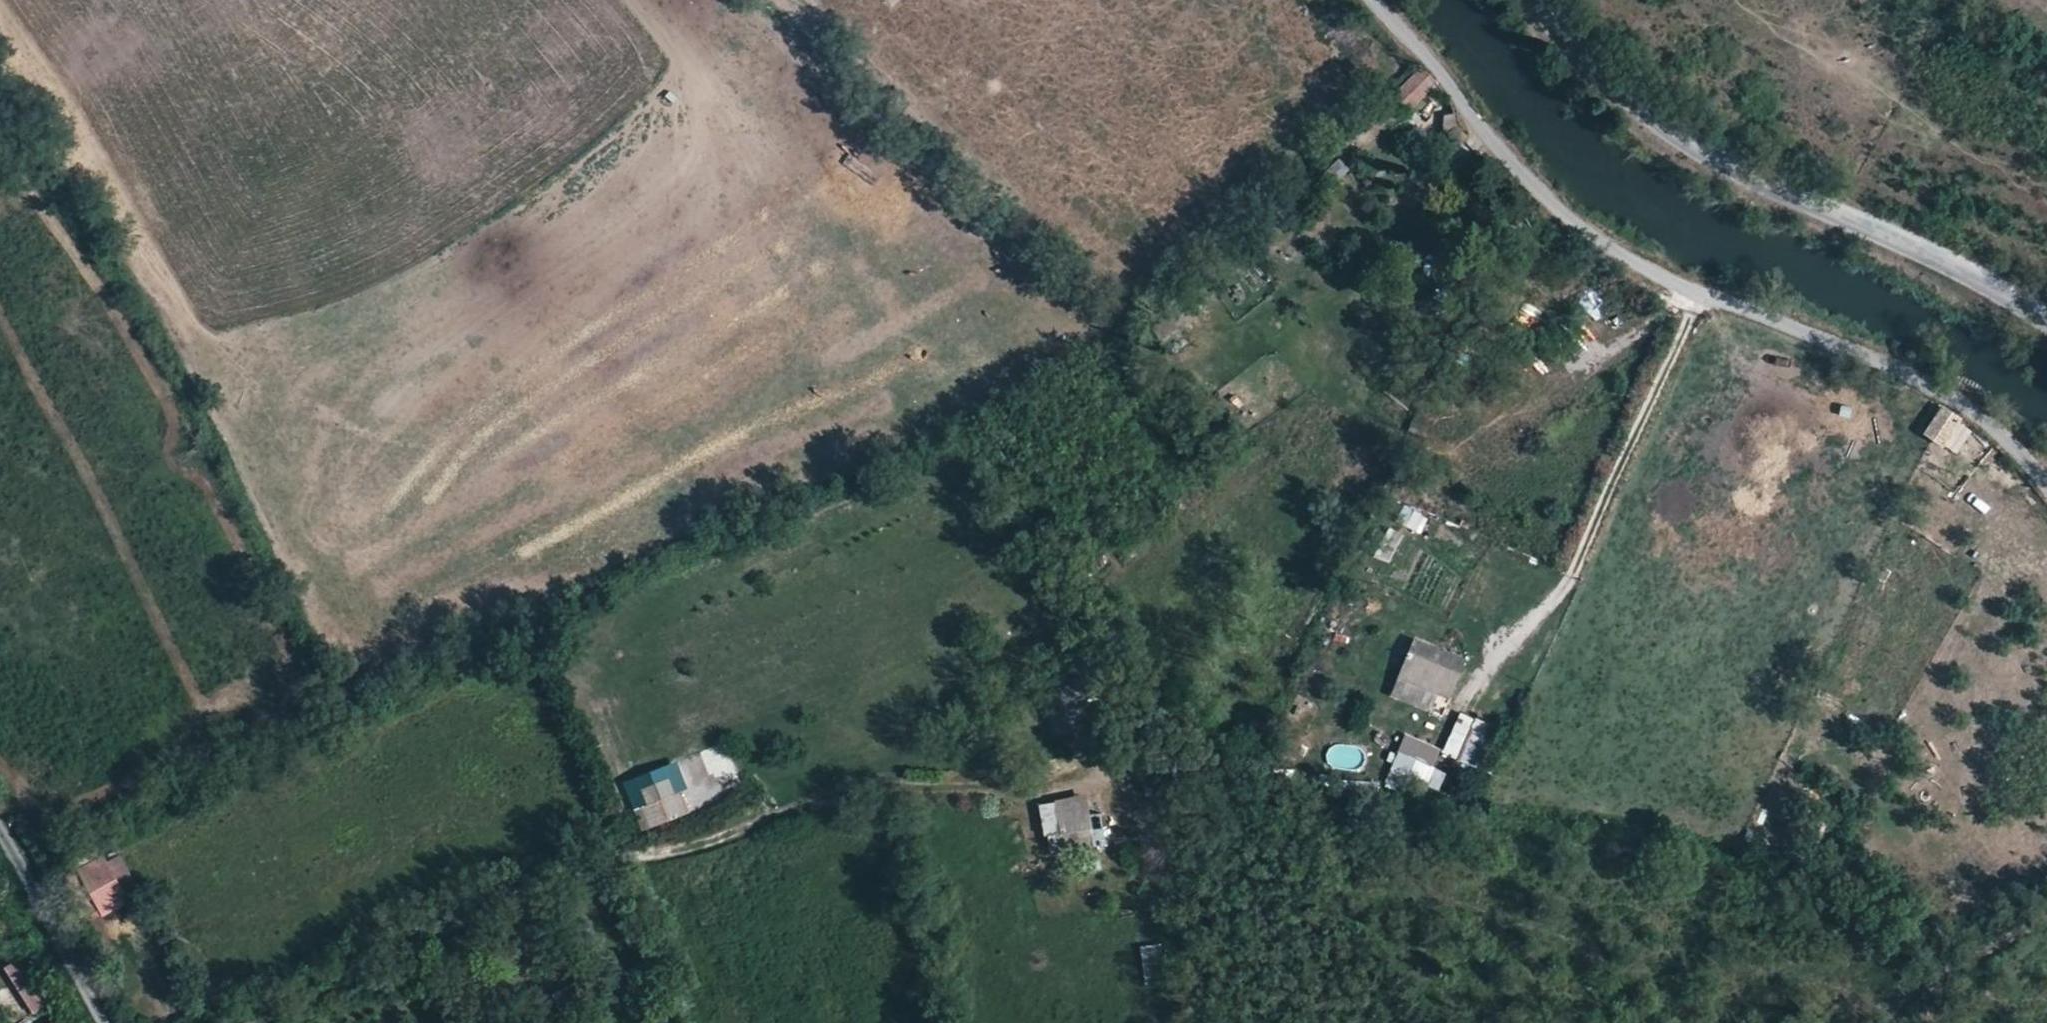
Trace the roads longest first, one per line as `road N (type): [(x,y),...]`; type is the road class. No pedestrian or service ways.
road 1 (unclassified): [(1373,0),(1584,223),(1653,271),(1951,387),(2046,481)]
road 2 (unclassified): [(1515,0),(1615,109),(1948,265),(2046,323)]
road 3 (unclassified): [(0,839),(97,1022)]
road 4 (track): [(2046,918),(1940,984),(1930,1014),(1940,1022)]

